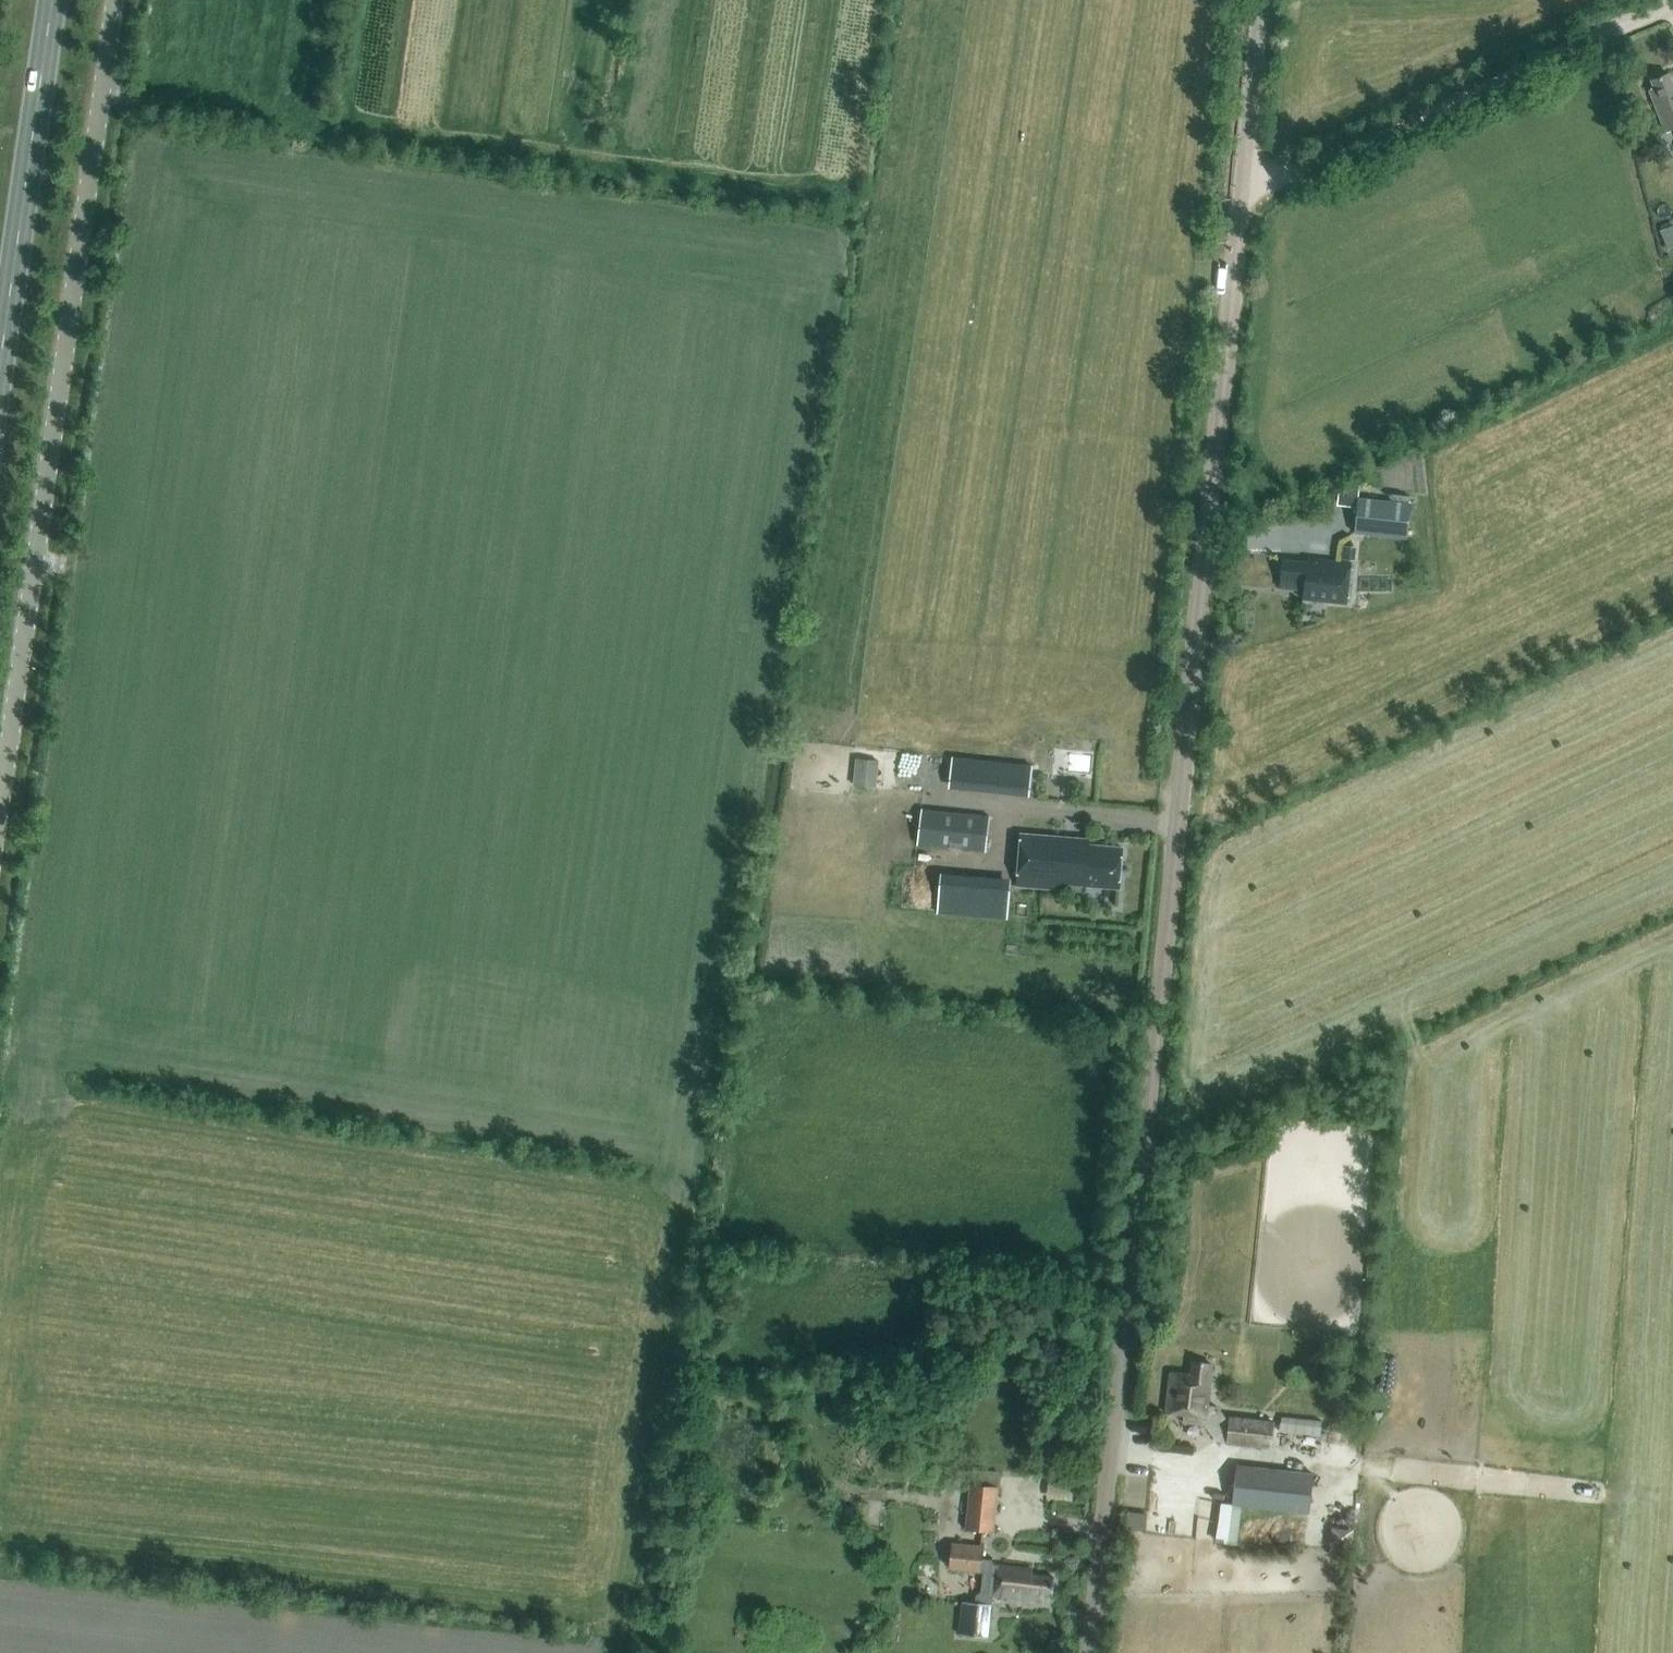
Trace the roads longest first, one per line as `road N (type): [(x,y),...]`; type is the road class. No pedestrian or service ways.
road 1 (unclassified): [(1089,1652),(1245,182)]
road 2 (unclassified): [(0,821),(115,0)]
road 3 (unclassified): [(1245,182),(1304,170),(1672,0)]
road 4 (primary): [(0,363),(53,0)]
road 5 (unclassified): [(1245,182),(1264,0)]

